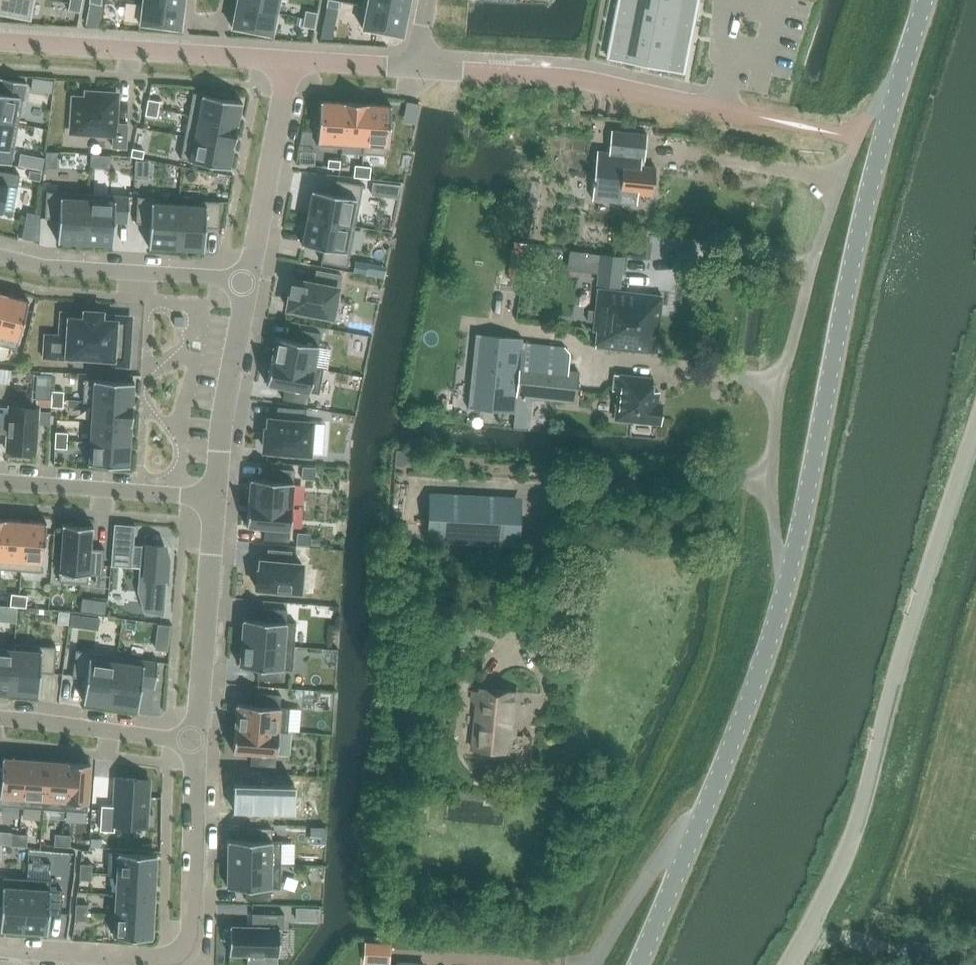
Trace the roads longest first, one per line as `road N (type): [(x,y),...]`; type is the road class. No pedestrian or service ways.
road 1 (unclassified): [(637,964),(746,711),(785,596),(869,206),(926,0)]
road 2 (unclassified): [(791,964),(852,850),(902,655),(975,434)]
road 3 (residential): [(415,70),(612,86),(720,107)]
road 4 (residential): [(0,43),(291,62)]
road 5 (residential): [(246,274),(46,266),(0,255)]
road 6 (residential): [(214,493),(200,734)]
road 7 (residential): [(246,274),(214,493)]
road 8 (residential): [(291,62),(246,274)]
road 9 (residential): [(214,493),(0,482)]
road 10 (residential): [(200,734),(190,948)]
road 11 (residential): [(200,734),(0,720)]
road 12 (residential): [(0,951),(171,960),(190,948)]
road 13 (residential): [(291,62),(415,70)]

